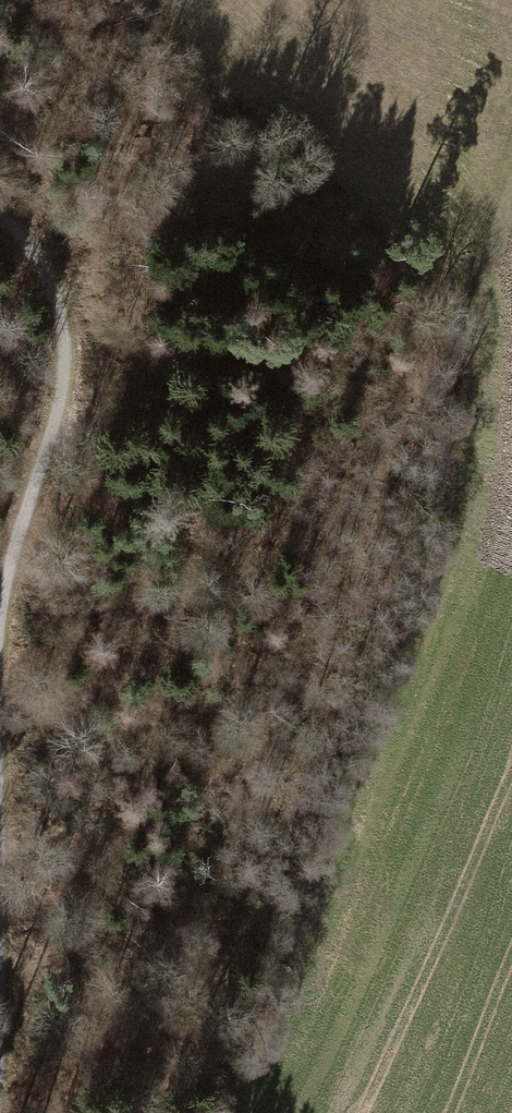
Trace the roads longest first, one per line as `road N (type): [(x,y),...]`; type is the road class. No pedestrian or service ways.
road 1 (track): [(0,209),(42,254),(64,313),(64,405),(8,590),(0,1024)]
road 2 (track): [(511,253),(473,551),(314,989)]

